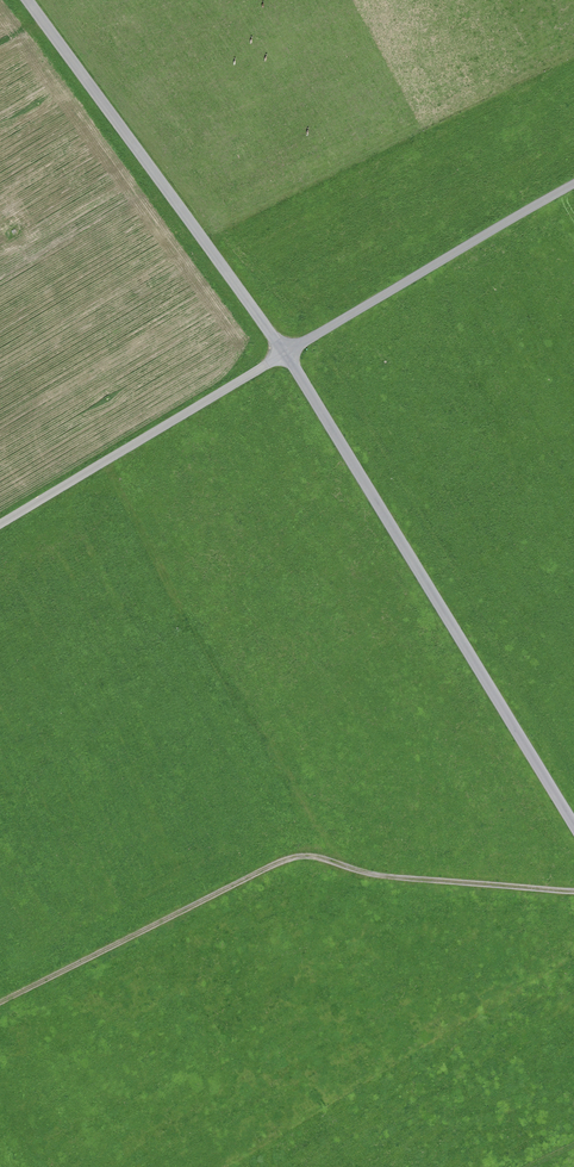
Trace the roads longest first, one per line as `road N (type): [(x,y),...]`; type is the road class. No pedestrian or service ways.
road 1 (unclassified): [(32,0),(284,351),(573,824)]
road 2 (track): [(573,183),(0,522)]
road 3 (track): [(0,1006),(297,859),(403,880),(573,892)]

